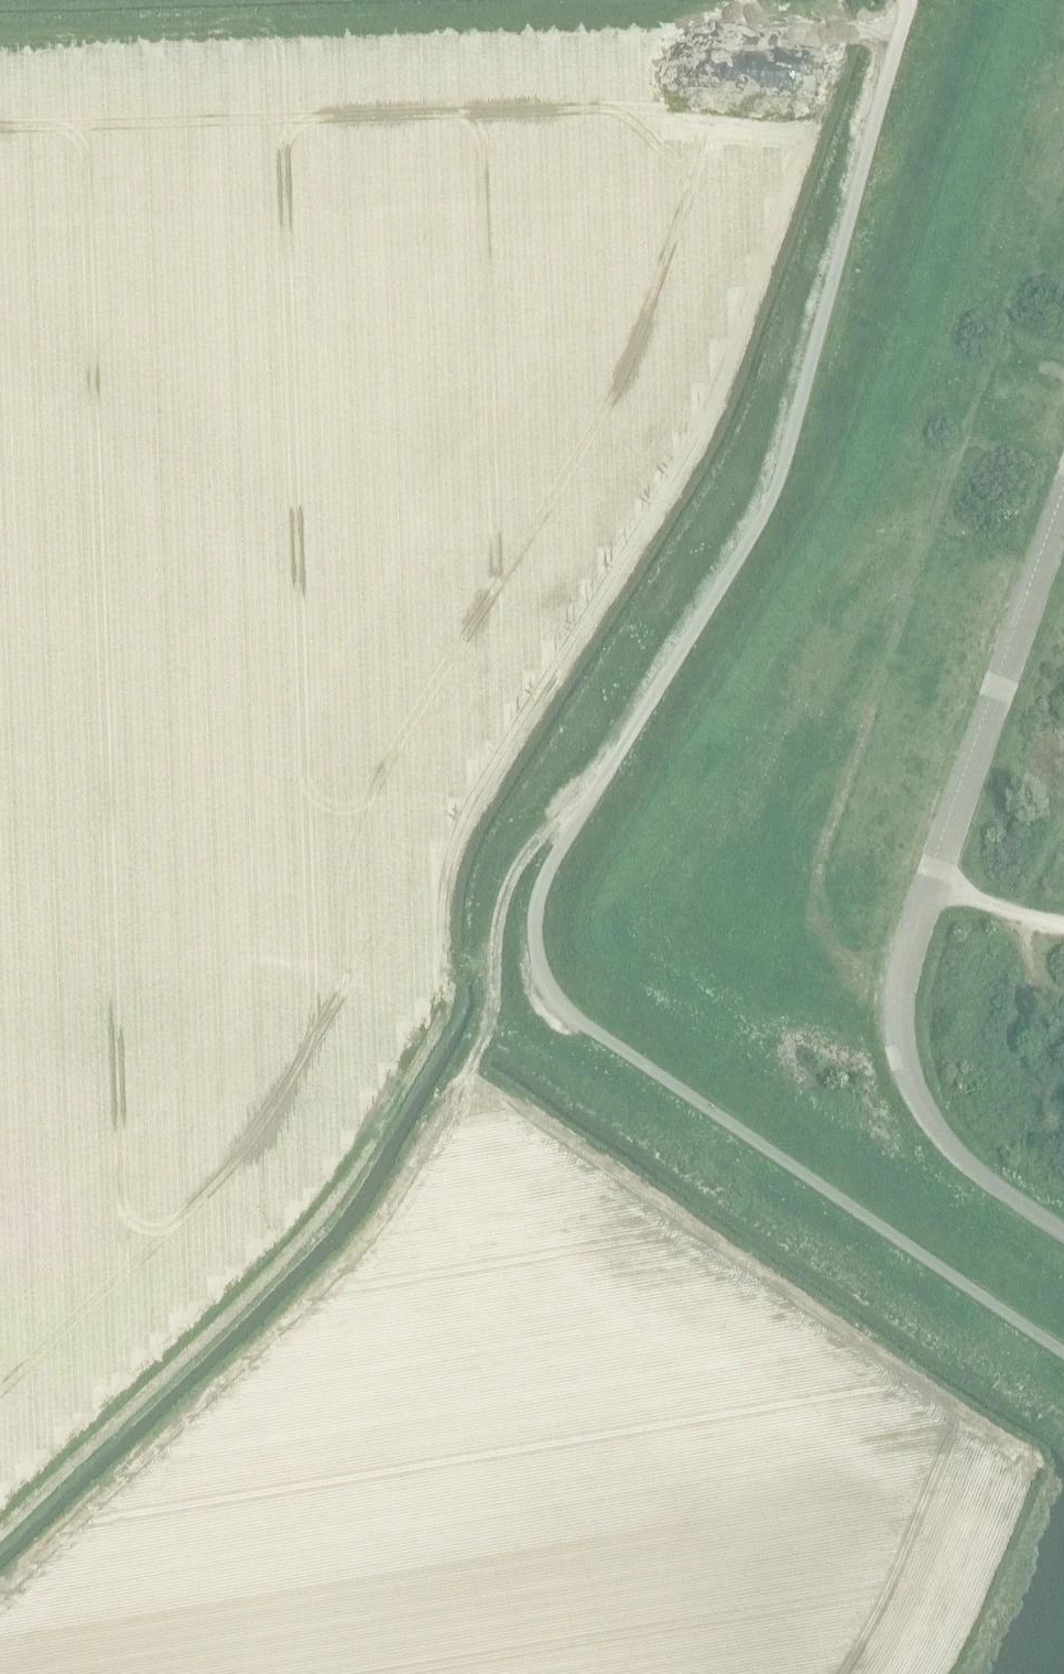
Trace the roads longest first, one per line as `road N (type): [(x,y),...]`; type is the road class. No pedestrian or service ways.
road 1 (unclassified): [(912,0),(771,496),(546,871),(536,902),(537,952),(554,998),(580,1022),(1063,1352)]
road 2 (unclassified): [(1063,1232),(937,1128),(910,1087),(896,1023),(908,945),(1063,487)]
road 3 (track): [(605,775),(549,825),(508,886),(491,1010),(473,1057)]
road 4 (track): [(932,880),(1063,927)]

